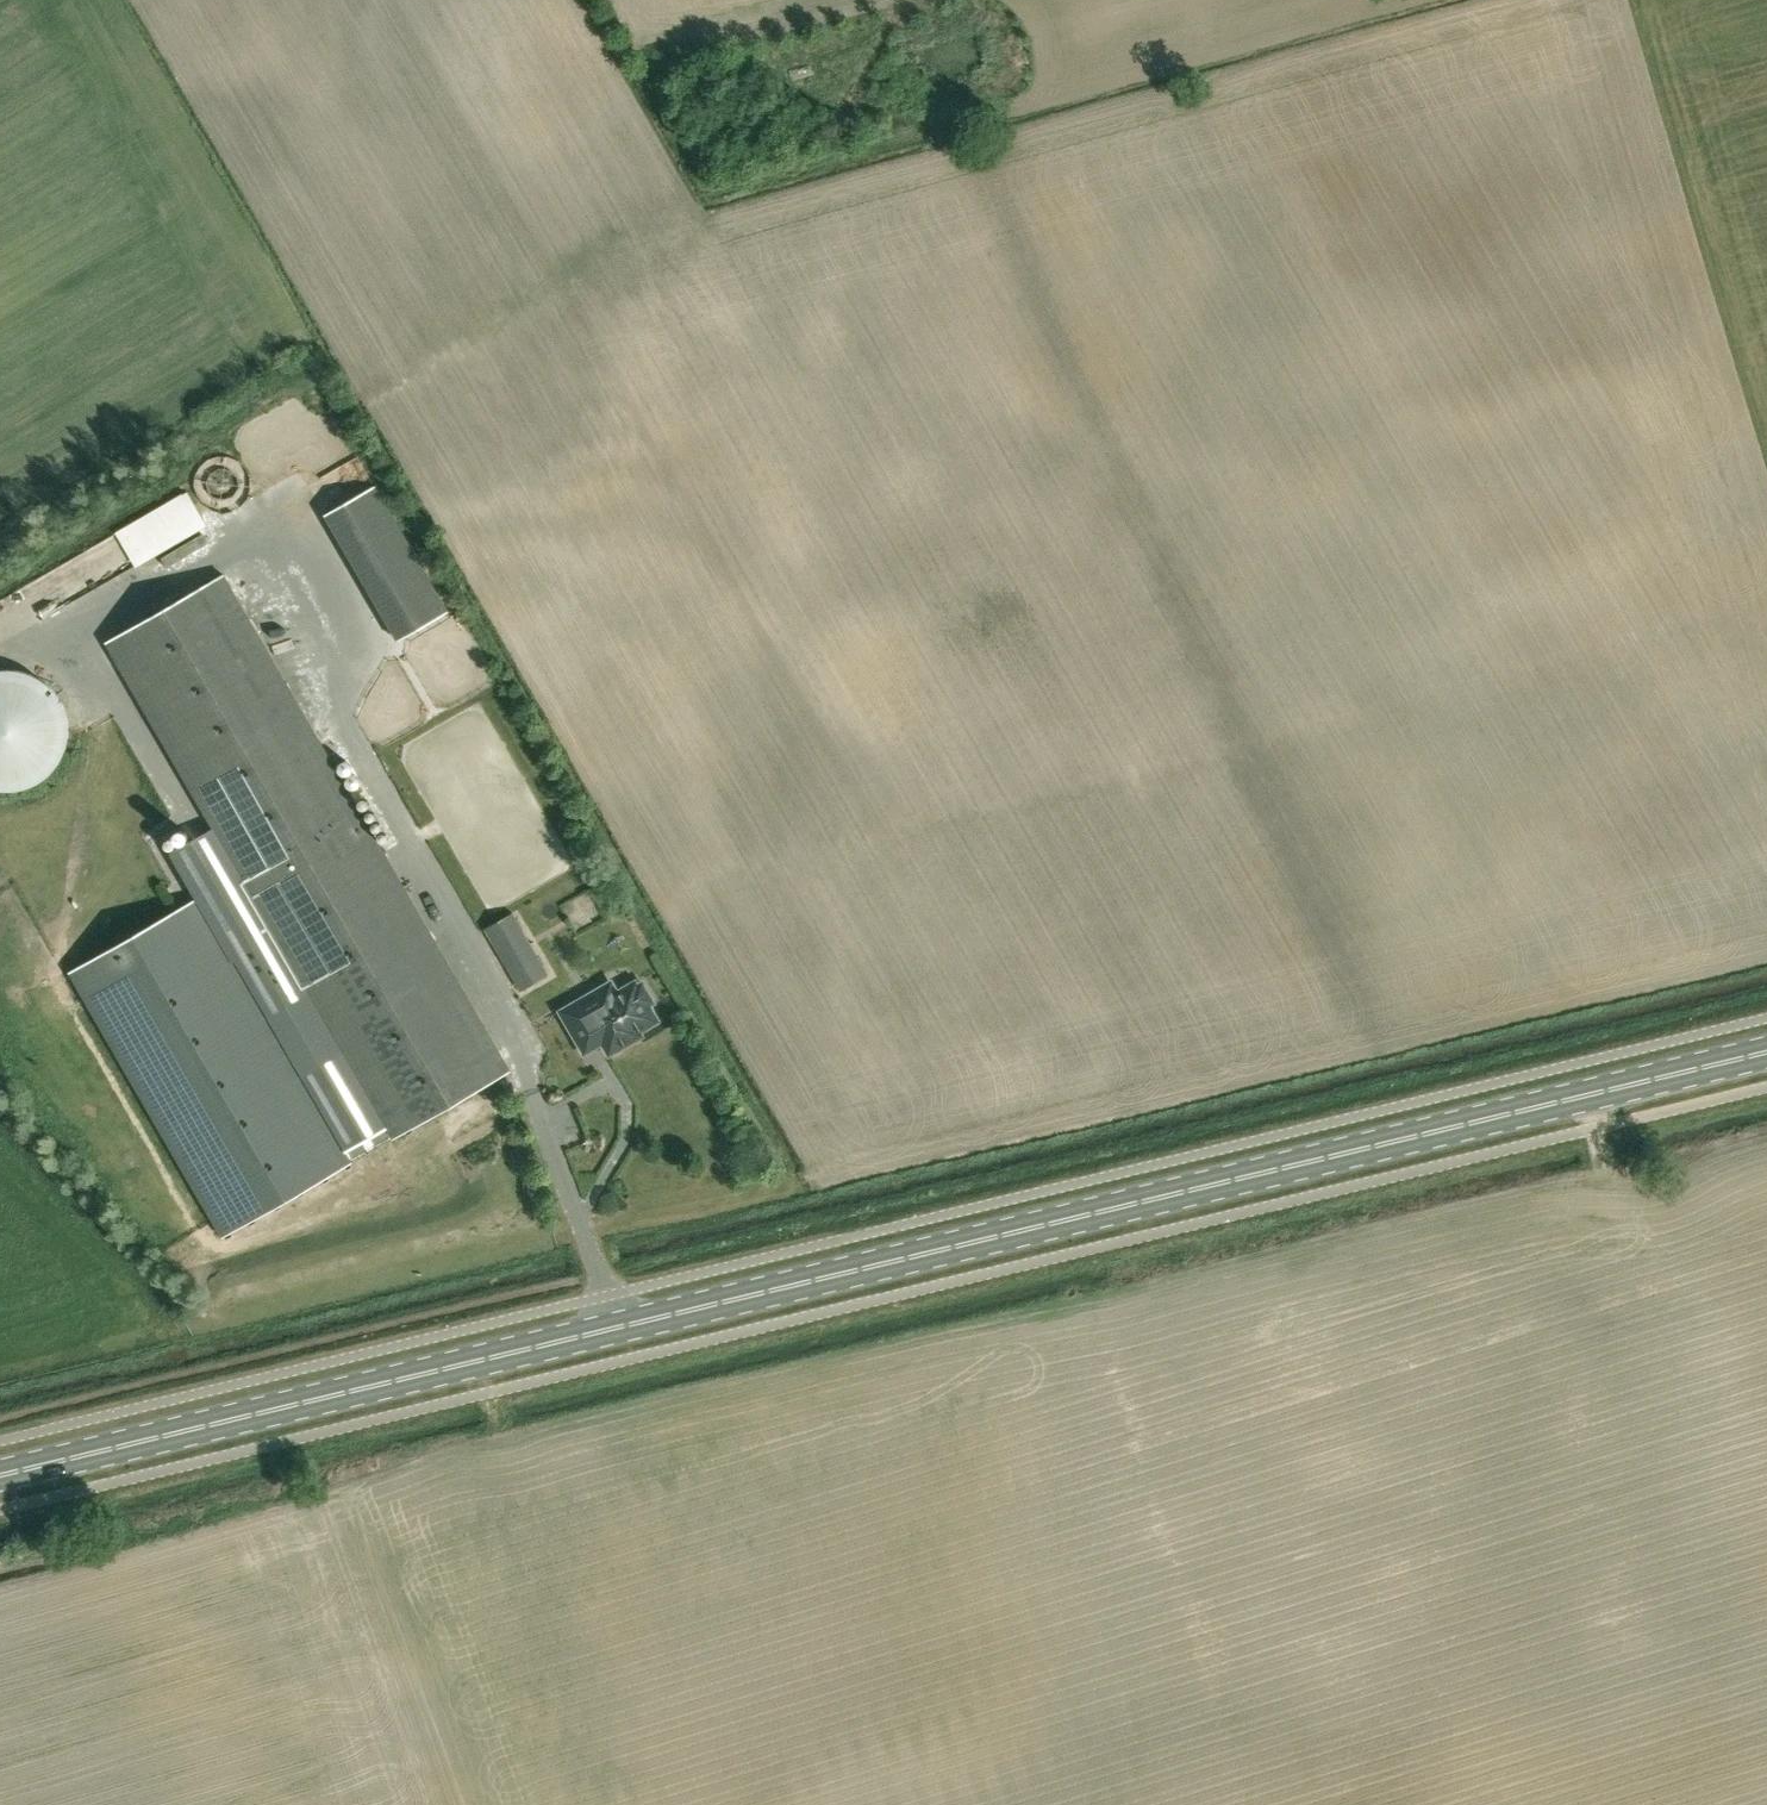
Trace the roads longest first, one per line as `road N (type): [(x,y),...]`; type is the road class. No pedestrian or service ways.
road 1 (primary): [(0,1486),(1766,1060)]

